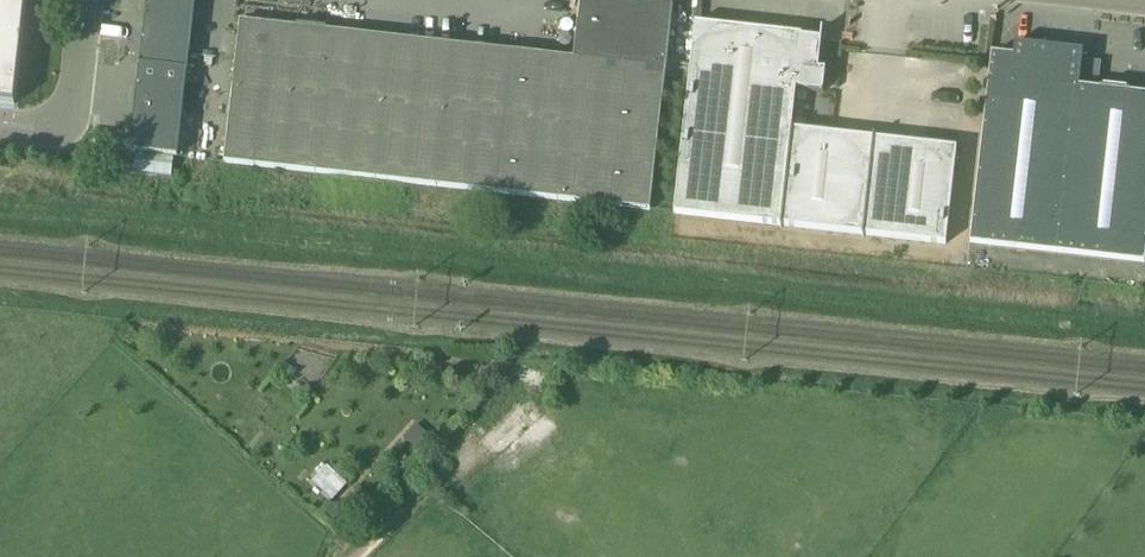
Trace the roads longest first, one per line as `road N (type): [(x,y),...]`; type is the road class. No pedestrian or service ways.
road 1 (unclassified): [(0,126),(44,130),(83,49),(88,0)]

